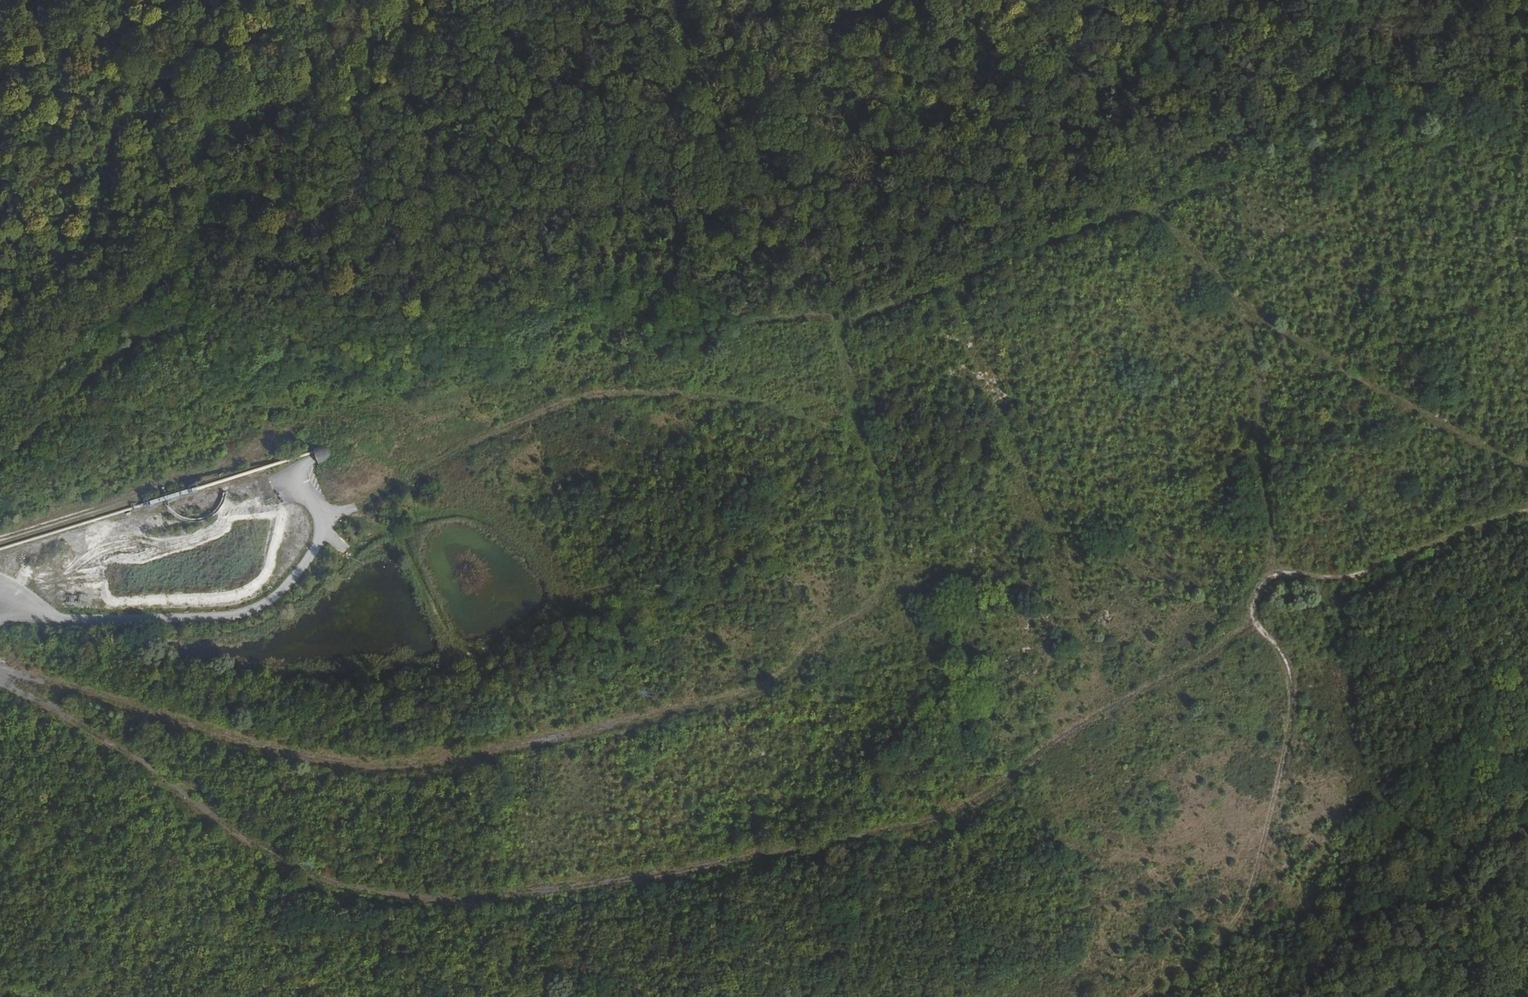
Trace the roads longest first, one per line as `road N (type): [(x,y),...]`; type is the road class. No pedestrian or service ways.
road 1 (track): [(1143,213),(1190,245),(1247,314),(1264,371),(1266,465),(1277,525),(1265,574),(1249,621),(1220,653),(1056,738),(944,822),(558,903),(467,906),(367,896),(275,860),(118,748),(0,683)]
road 2 (track): [(0,668),(341,767),(399,768),(732,702),(788,680),(829,634),(877,609),(890,586),(876,469),(836,323),(893,314),(1143,213)]
road 3 (track): [(320,532),(475,443),(577,402),(629,395),(732,400),(863,433)]
road 4 (track): [(1151,996),(1205,961),(1255,896),(1295,707),(1292,673),(1249,621)]
road 5 (track): [(0,622),(234,618),(271,604),(315,551),(320,532),(317,505),(294,469)]
road 6 (track): [(1527,472),(1247,314)]
road 7 (track): [(1265,574),(1357,579),(1527,513)]
road 8 (track): [(199,313),(135,344),(0,465)]

